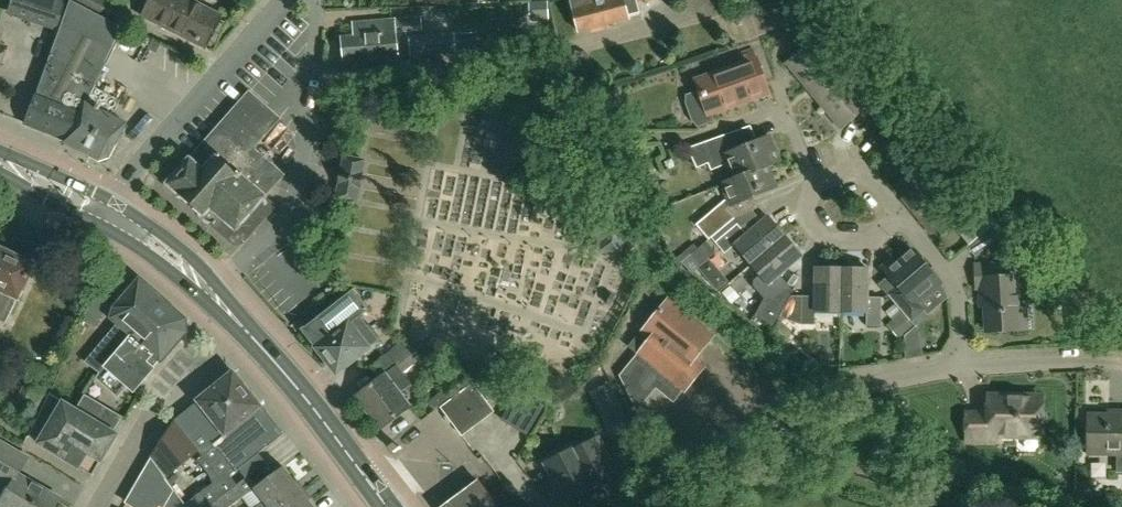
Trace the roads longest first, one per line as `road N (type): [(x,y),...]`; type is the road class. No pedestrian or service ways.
road 1 (residential): [(625,506),(745,428),(856,387),(965,366)]
road 2 (residential): [(230,275),(281,228),(296,196),(314,81),(315,0)]
road 3 (residential): [(104,209),(289,0)]
road 4 (primary): [(385,506),(308,403),(209,292)]
road 5 (track): [(525,57),(314,81)]
road 6 (track): [(525,57),(718,11)]
road 7 (residential): [(965,366),(953,273),(907,223),(885,220)]
road 8 (primary): [(209,292),(104,209)]
road 9 (residential): [(823,183),(811,213),(832,243),(861,245),(885,220)]
road 10 (residential): [(1088,361),(965,366)]

